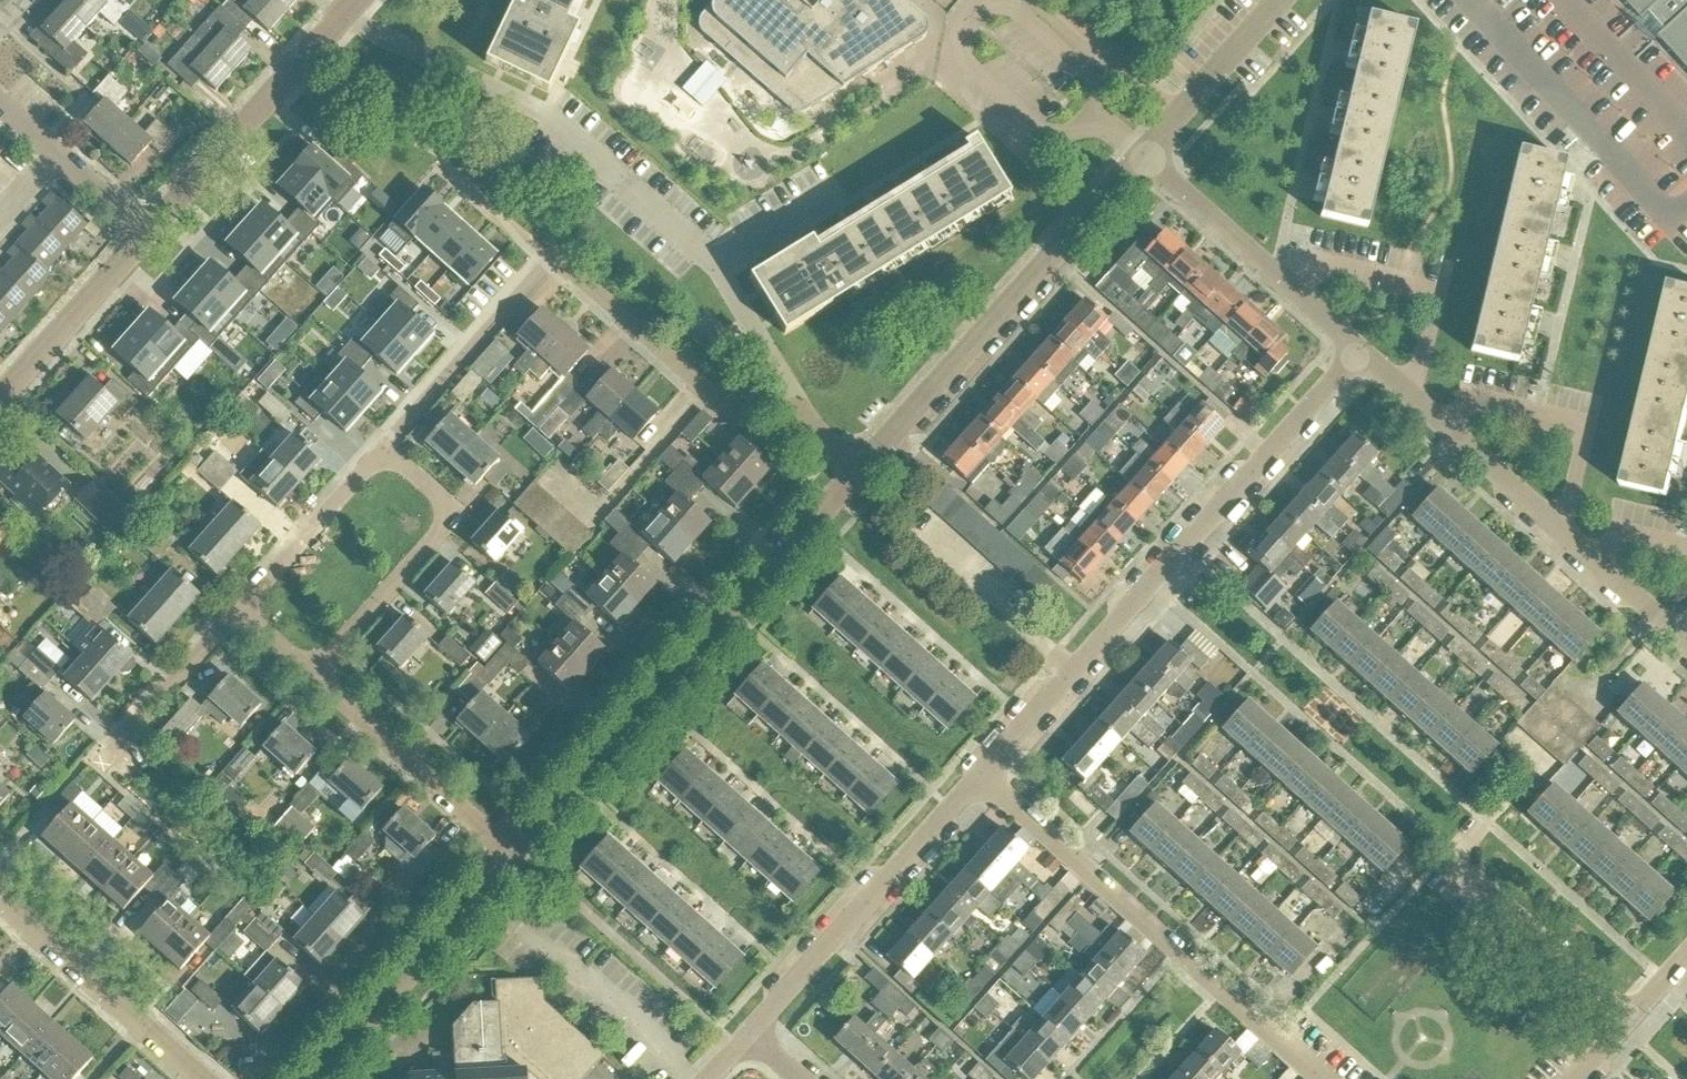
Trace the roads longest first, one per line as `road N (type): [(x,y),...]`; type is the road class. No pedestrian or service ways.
road 1 (unclassified): [(860,468),(514,856)]
road 2 (residential): [(983,773),(1320,1078)]
road 3 (residential): [(710,261),(551,123),(346,17)]
road 4 (residential): [(1362,351),(1067,675)]
road 5 (unclassified): [(1141,156),(860,468)]
road 6 (residential): [(983,773),(750,1033)]
road 7 (residential): [(315,674),(454,513),(384,452)]
road 8 (unclassified): [(514,856),(315,1078)]
road 9 (residential): [(146,236),(346,17)]
road 10 (residential): [(795,409),(717,398),(555,255)]
road 11 (unclassified): [(202,1078),(0,899)]
road 12 (residential): [(514,856),(315,674)]
road 13 (residential): [(384,452),(555,255)]
road 14 (residential): [(1403,390),(1436,292),(1326,267),(1297,292)]
road 15 (residential): [(1635,1017),(1447,851)]
road 16 (residential): [(1557,526),(1585,447),(1577,428),(1475,401),(1446,426)]
road 17 (residential): [(0,400),(146,236)]
road 18 (residential): [(241,608),(384,452)]
road 19 (unclassified): [(1278,0),(1141,156)]
road 20 (residential): [(1141,156),(1297,292)]
road 21 (residential): [(1067,675),(922,533)]
road 22 (residential): [(113,755),(241,608)]
road 23 (residential): [(146,236),(0,114)]
road 24 (residential): [(1567,0),(1686,131)]
road 25 (residential): [(795,409),(710,261)]
road 26 (residential): [(1446,426),(1557,526)]
road 27 (residential): [(710,261),(835,190)]
road 28 (residential): [(1067,675),(983,773)]
road 29 (residential): [(1593,558),(1686,642)]

